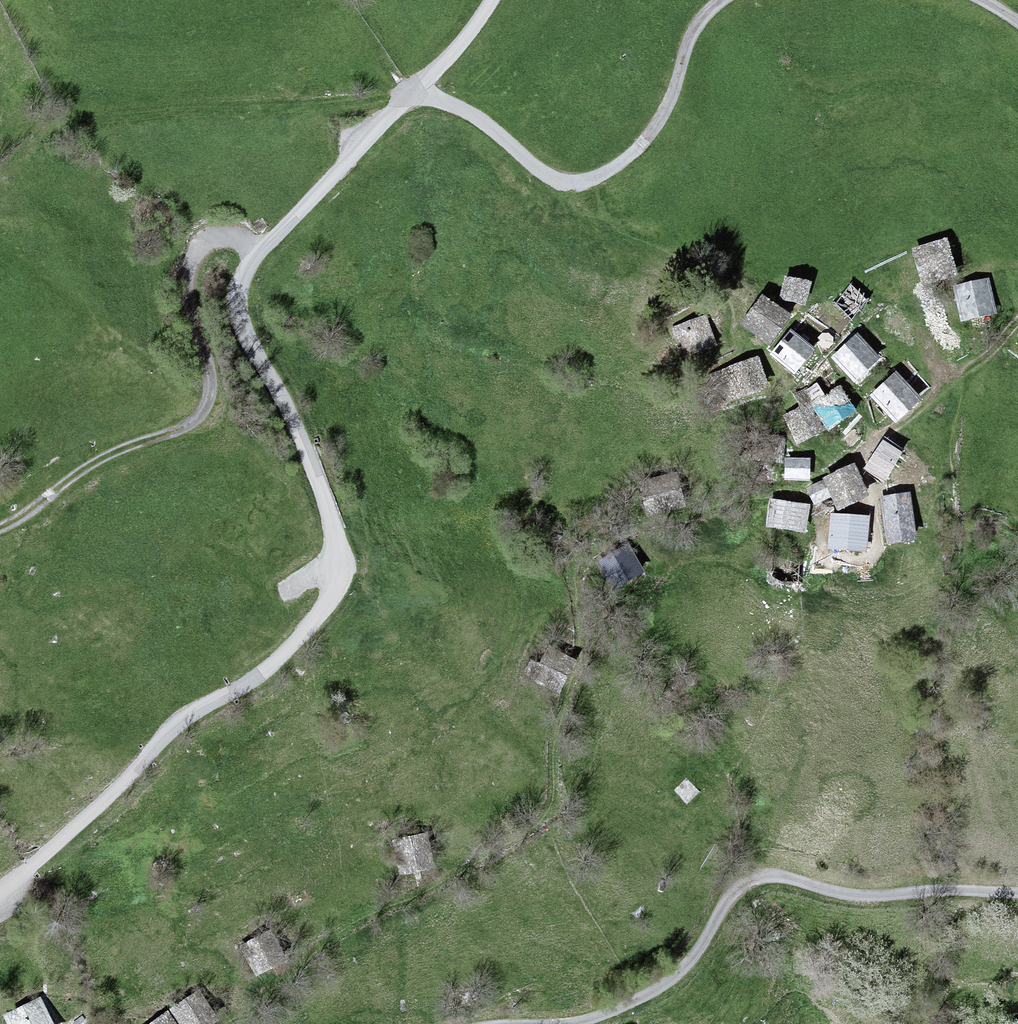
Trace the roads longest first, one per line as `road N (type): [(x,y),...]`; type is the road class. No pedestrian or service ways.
road 1 (unclassified): [(0,892),(192,714),(273,665),(335,588),(339,557),(326,506),(241,325),(237,296),(247,271),(413,93)]
road 2 (track): [(565,1023),(628,1005),(681,972),(733,896),(762,877),(845,895),(1017,892)]
road 3 (track): [(264,254),(219,238),(191,259),(187,277),(210,388),(204,408),(187,426),(90,464),(0,529)]
road 4 (unclassified): [(413,93),(481,123),(543,175),(568,184),(638,153)]
road 5 (track): [(638,153),(677,96),(694,38),(728,0)]
road 6 (unclassified): [(413,93),(495,0)]

